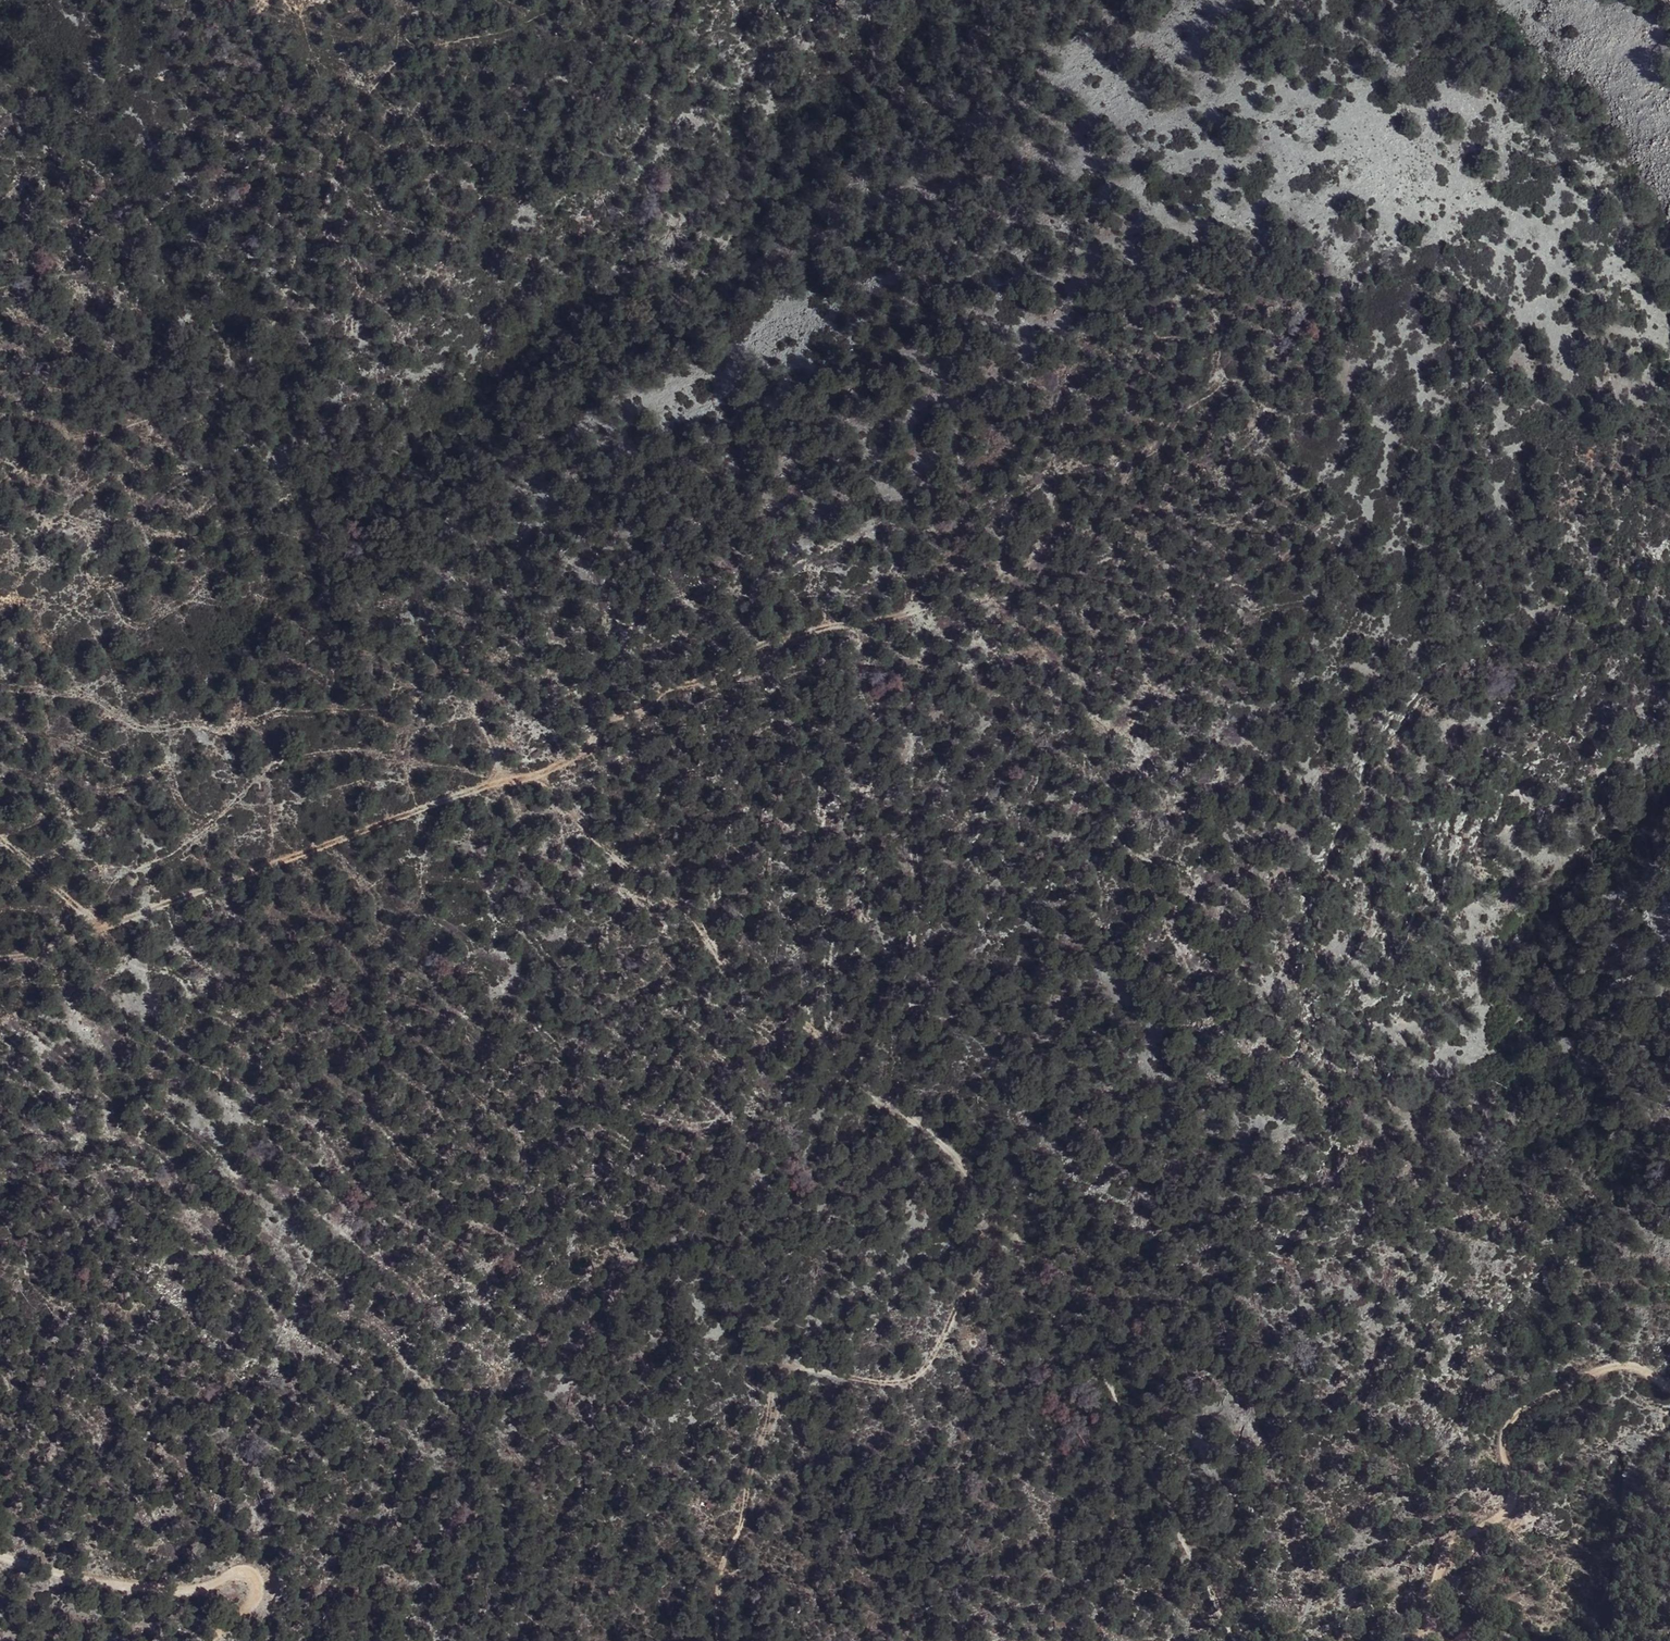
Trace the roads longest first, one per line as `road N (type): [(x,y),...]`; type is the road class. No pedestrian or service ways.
road 1 (track): [(525,773),(654,890),(690,909),(770,1010),(857,1066),(999,1221),(983,1277),(964,1299),(936,1362),(914,1380),(883,1385),(799,1368),(781,1369),(773,1379),(769,1421),(720,1574),(718,1640)]
road 2 (track): [(0,957),(39,950),(585,751),(693,666),(1019,565)]
road 3 (track): [(1422,1640),(1445,1575),(1442,1554),(1500,1517),(1503,1457),(1520,1414),(1581,1379),(1633,1366),(1669,1388)]
road 4 (track): [(0,1553),(155,1588),(200,1586),(238,1572),(256,1580),(248,1612),(210,1640)]

